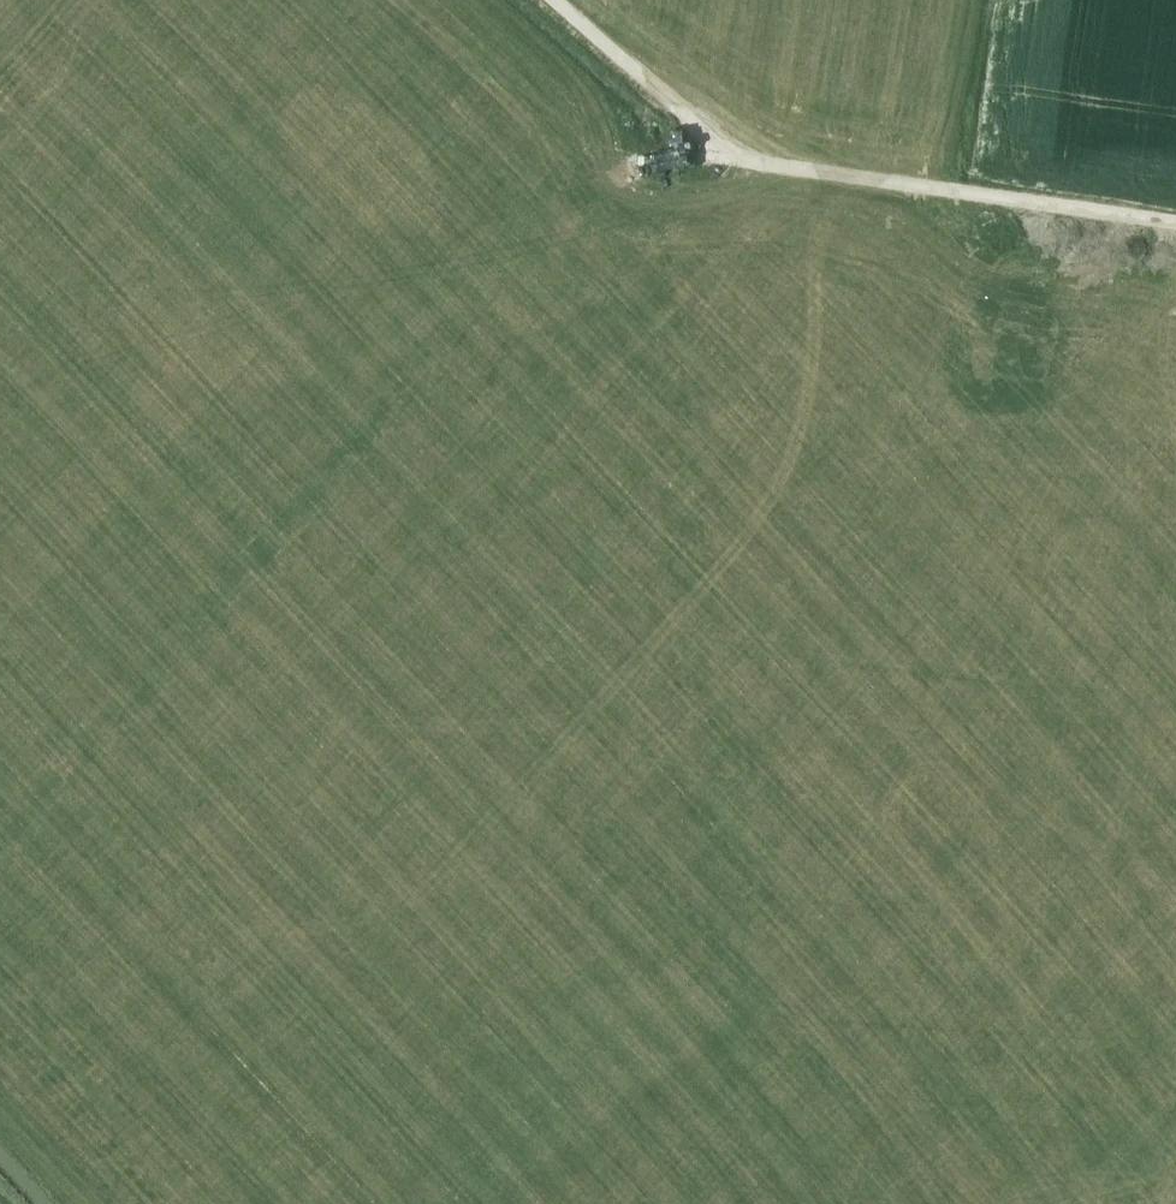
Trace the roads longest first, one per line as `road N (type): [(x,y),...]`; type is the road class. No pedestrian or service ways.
road 1 (track): [(1175,222),(726,159),(555,0)]

